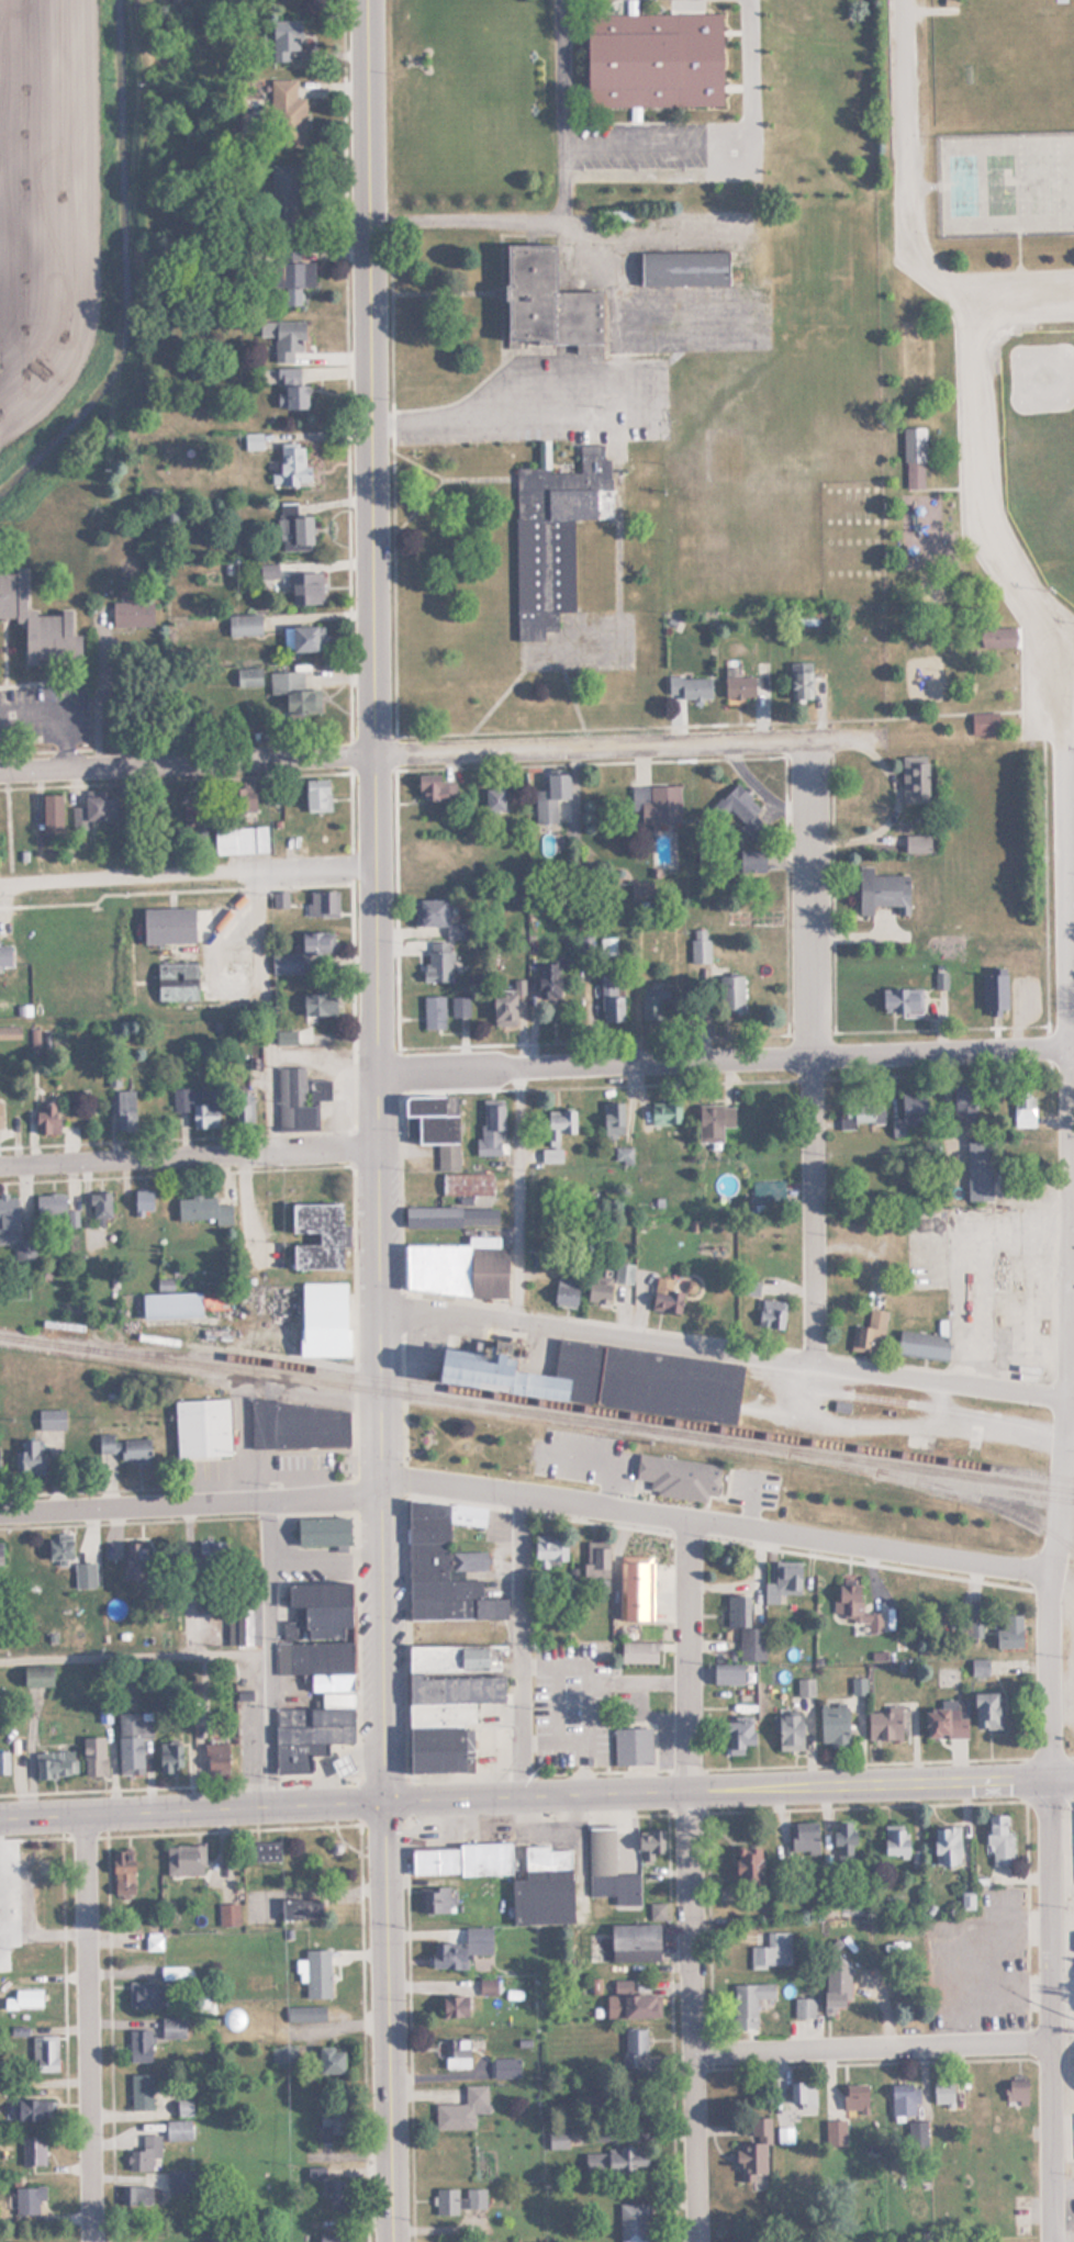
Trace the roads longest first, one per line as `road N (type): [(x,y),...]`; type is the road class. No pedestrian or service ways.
road 1 (residential): [(382,1484),(368,0)]
road 2 (residential): [(379,1070),(1073,1044)]
road 3 (residential): [(383,1301),(1067,1400)]
road 4 (primary): [(1073,1777),(384,1801)]
road 5 (residential): [(382,1484),(400,1477),(1048,1576)]
road 6 (residential): [(815,1363),(810,736)]
road 7 (residential): [(694,2053),(689,1523)]
road 8 (residential): [(1053,2241),(1051,1778)]
road 9 (secondary): [(394,2241),(384,1801)]
road 10 (residential): [(377,752),(810,736)]
road 11 (residential): [(93,2241),(88,1815)]
road 12 (primary): [(0,1818),(384,1801)]
road 13 (residential): [(0,1511),(266,1500),(382,1484)]
road 14 (residential): [(380,1152),(0,1167)]
road 15 (residential): [(378,870),(0,880)]
road 16 (residential): [(0,771),(377,752)]
road 17 (residential): [(694,2053),(1052,2041)]
road 18 (residential): [(384,1801),(382,1484)]
road 19 (residential): [(1051,1778),(1048,1576),(1062,1483)]
road 20 (residential): [(695,2241),(694,2053)]
road 21 (residential): [(1062,1483),(1073,1308)]
road 22 (residential): [(1073,897),(1072,750)]

